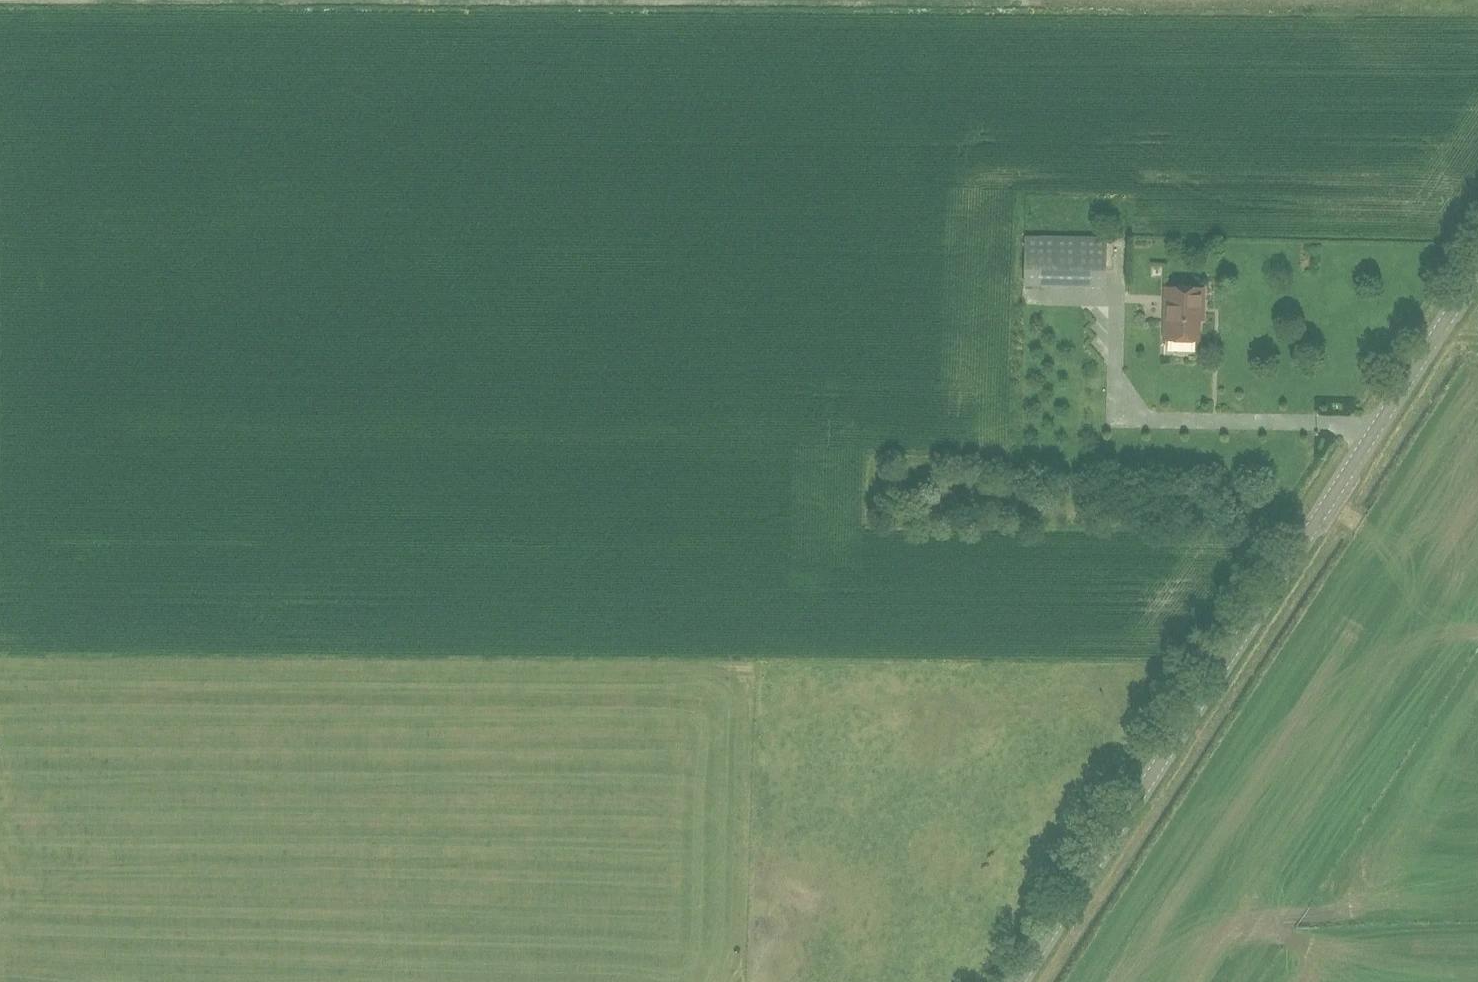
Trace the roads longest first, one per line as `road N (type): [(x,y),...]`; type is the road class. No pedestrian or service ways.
road 1 (tertiary): [(1024,981),(1477,280)]

